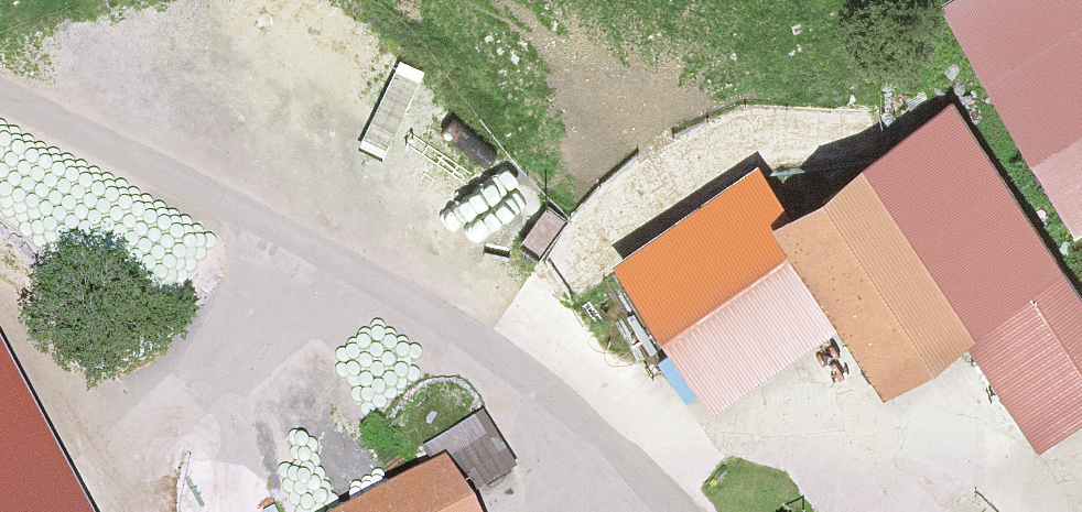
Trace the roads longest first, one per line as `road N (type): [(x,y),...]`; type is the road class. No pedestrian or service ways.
road 1 (track): [(0,111),(300,258),(514,378),(659,511)]
road 2 (track): [(62,511),(90,496),(300,258)]

